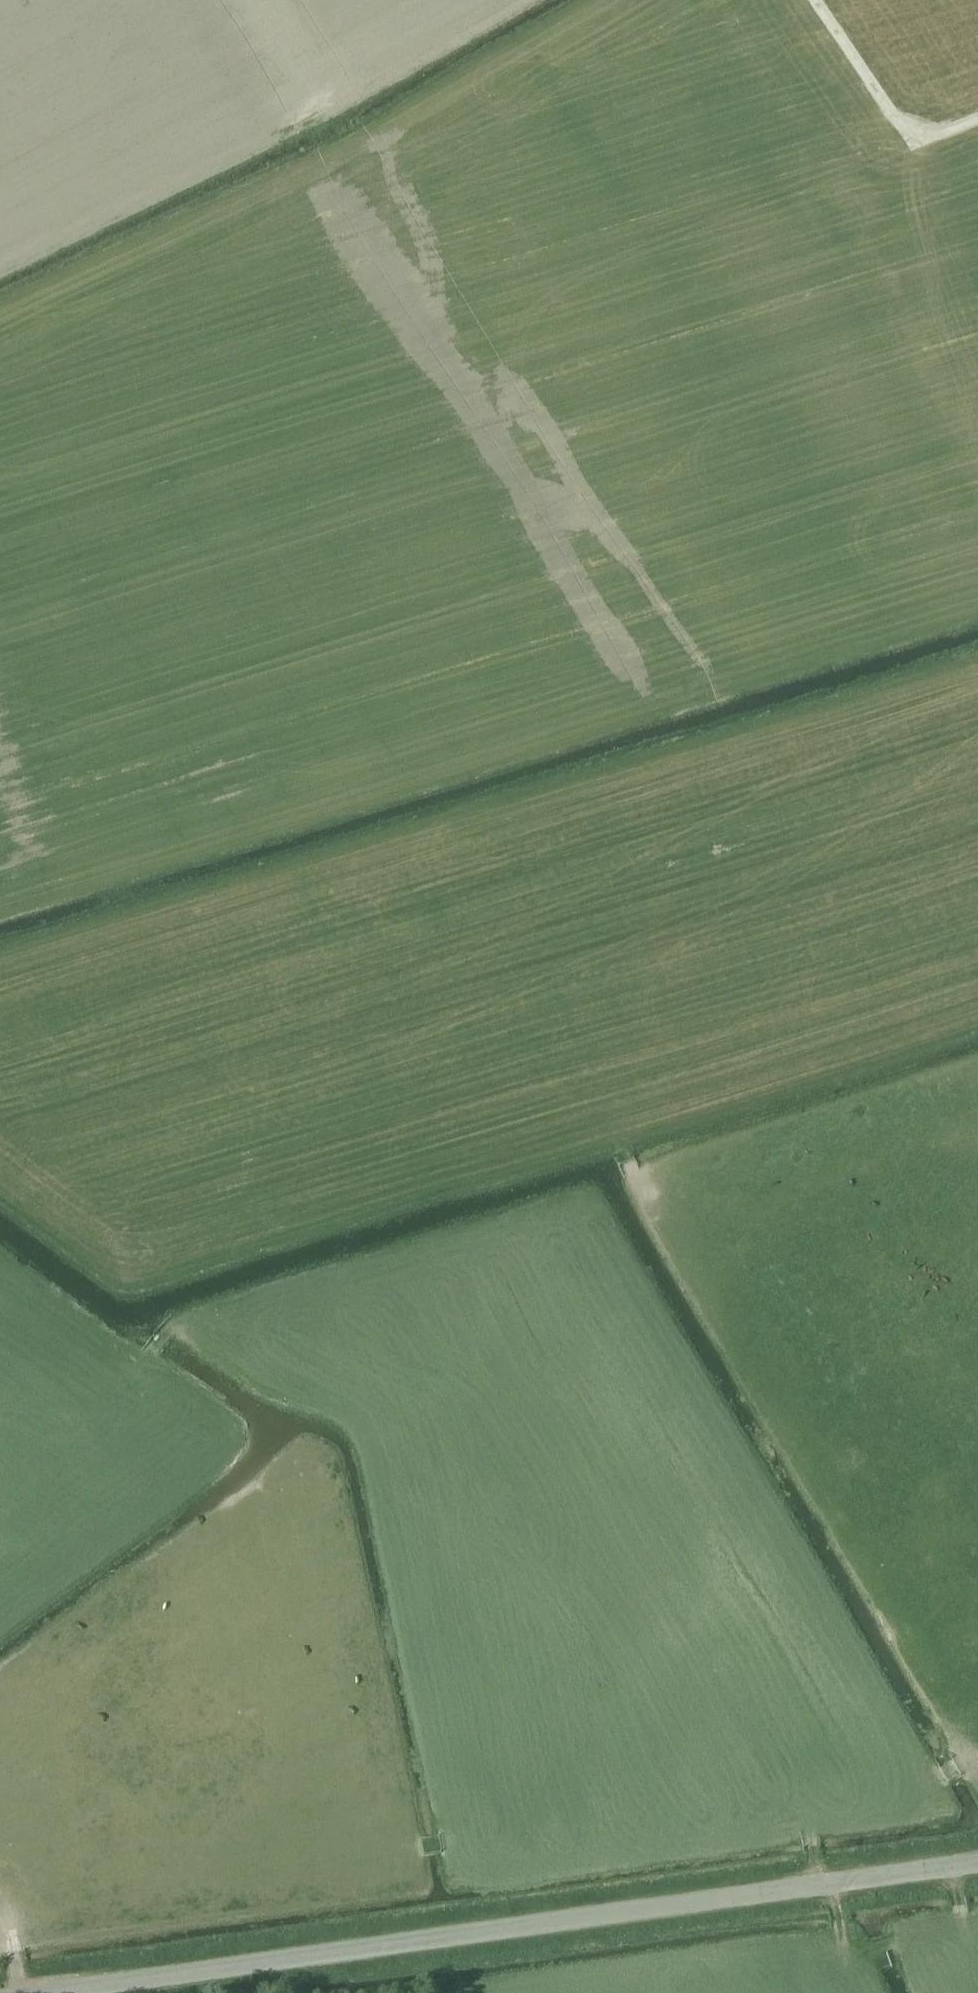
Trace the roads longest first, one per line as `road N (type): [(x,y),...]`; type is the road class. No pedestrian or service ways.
road 1 (unclassified): [(55,1992),(977,1864)]
road 2 (track): [(813,0),(907,128),(926,134),(977,119)]

